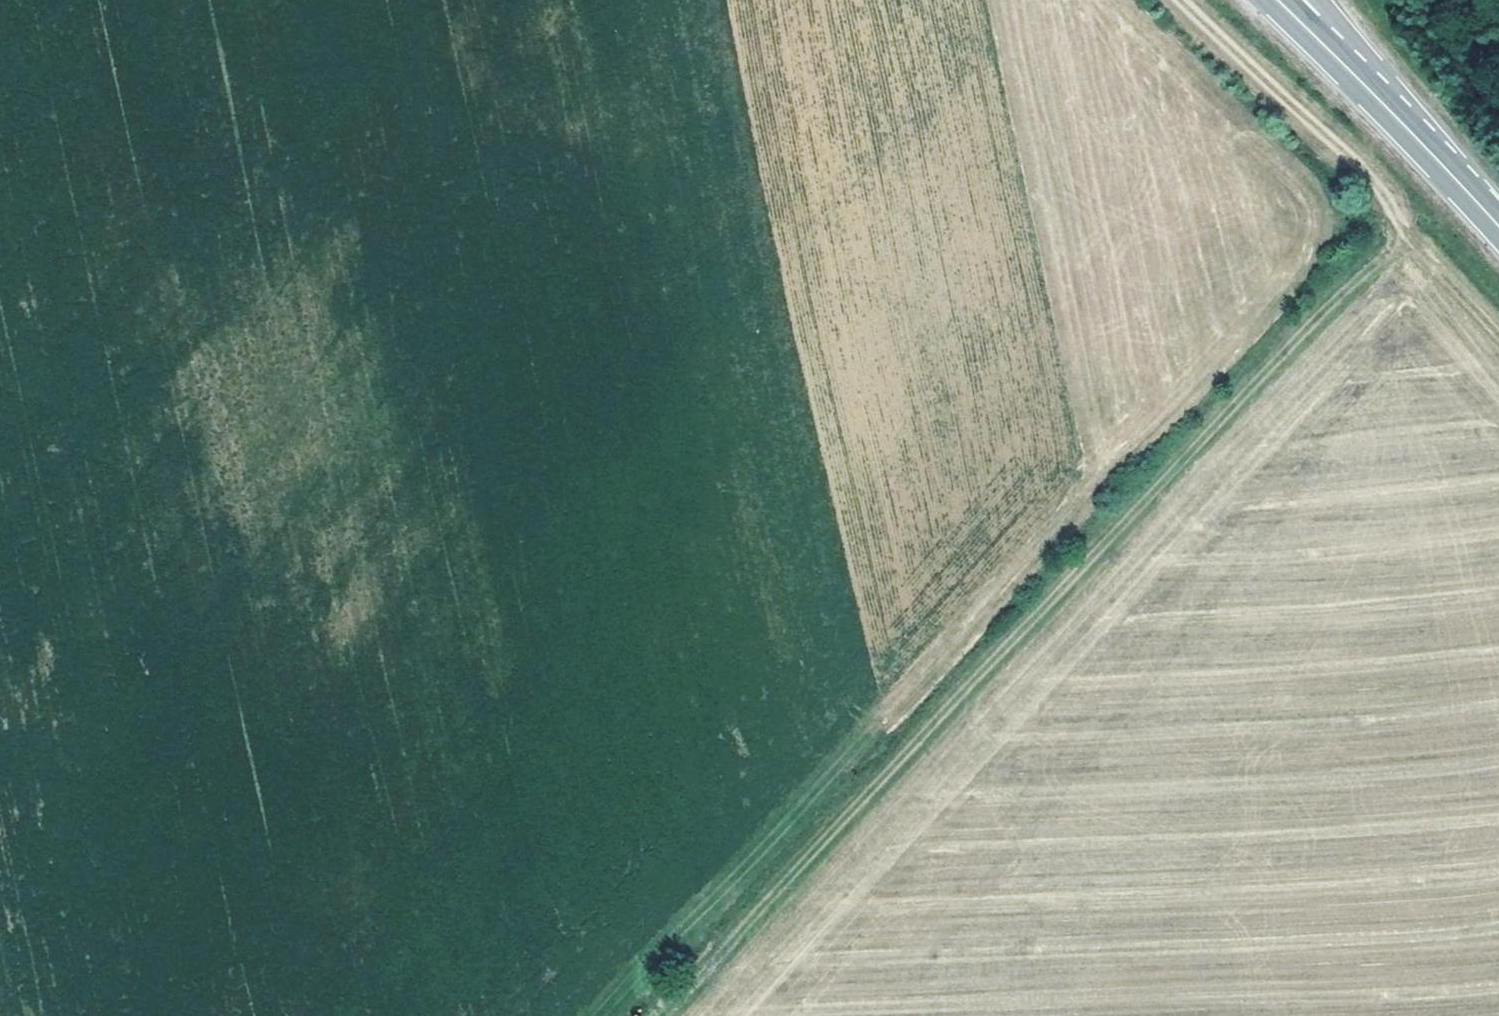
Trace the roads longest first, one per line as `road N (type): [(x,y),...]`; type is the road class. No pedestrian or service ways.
road 1 (track): [(1181,0),(1362,174),(1422,263),(1498,349)]
road 2 (primary): [(1447,173),(1269,0)]
road 3 (primary): [(1447,173),(1315,0)]

